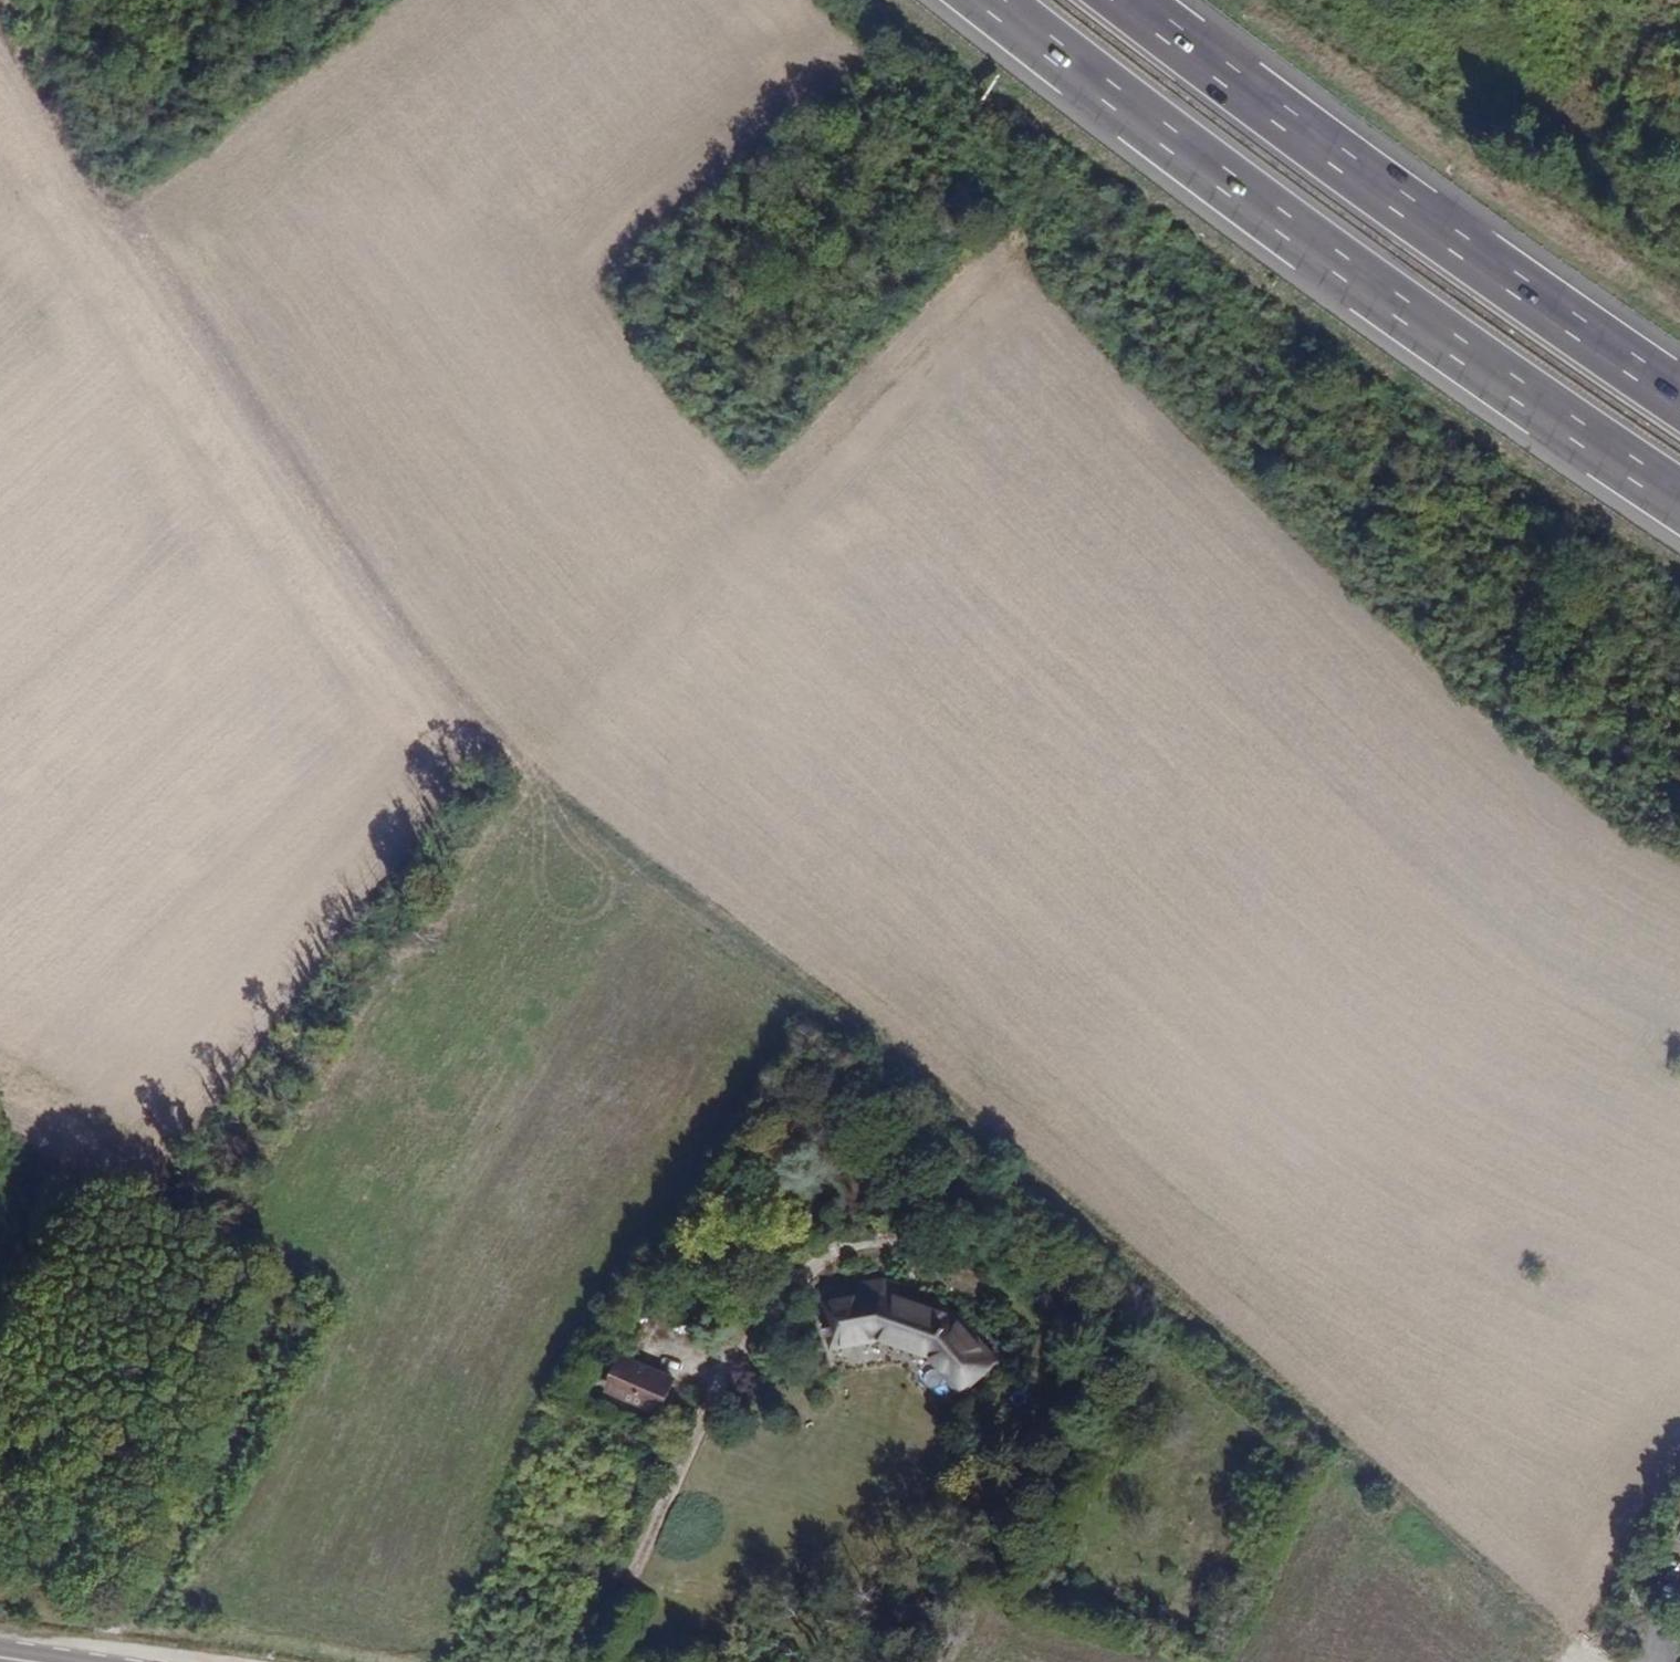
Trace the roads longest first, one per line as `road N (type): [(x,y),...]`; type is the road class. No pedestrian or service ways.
road 1 (track): [(1592,1661),(1560,1647),(1115,1237),(503,760),(11,0)]
road 2 (motorway): [(974,0),(1094,103),(1679,503)]
road 3 (motorway): [(1679,399),(1111,0)]

